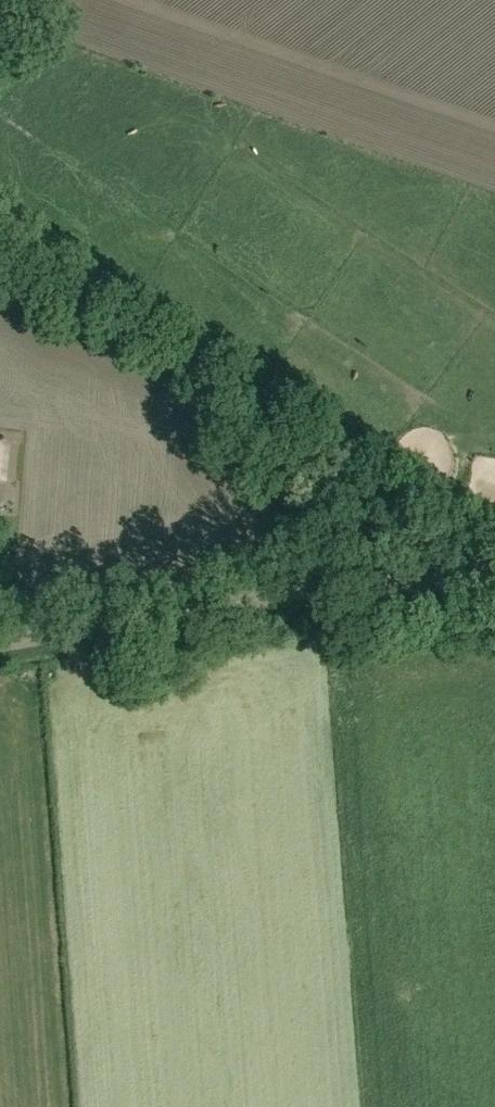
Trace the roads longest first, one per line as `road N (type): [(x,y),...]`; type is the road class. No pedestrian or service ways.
road 1 (unclassified): [(494,583),(337,586),(0,645)]

